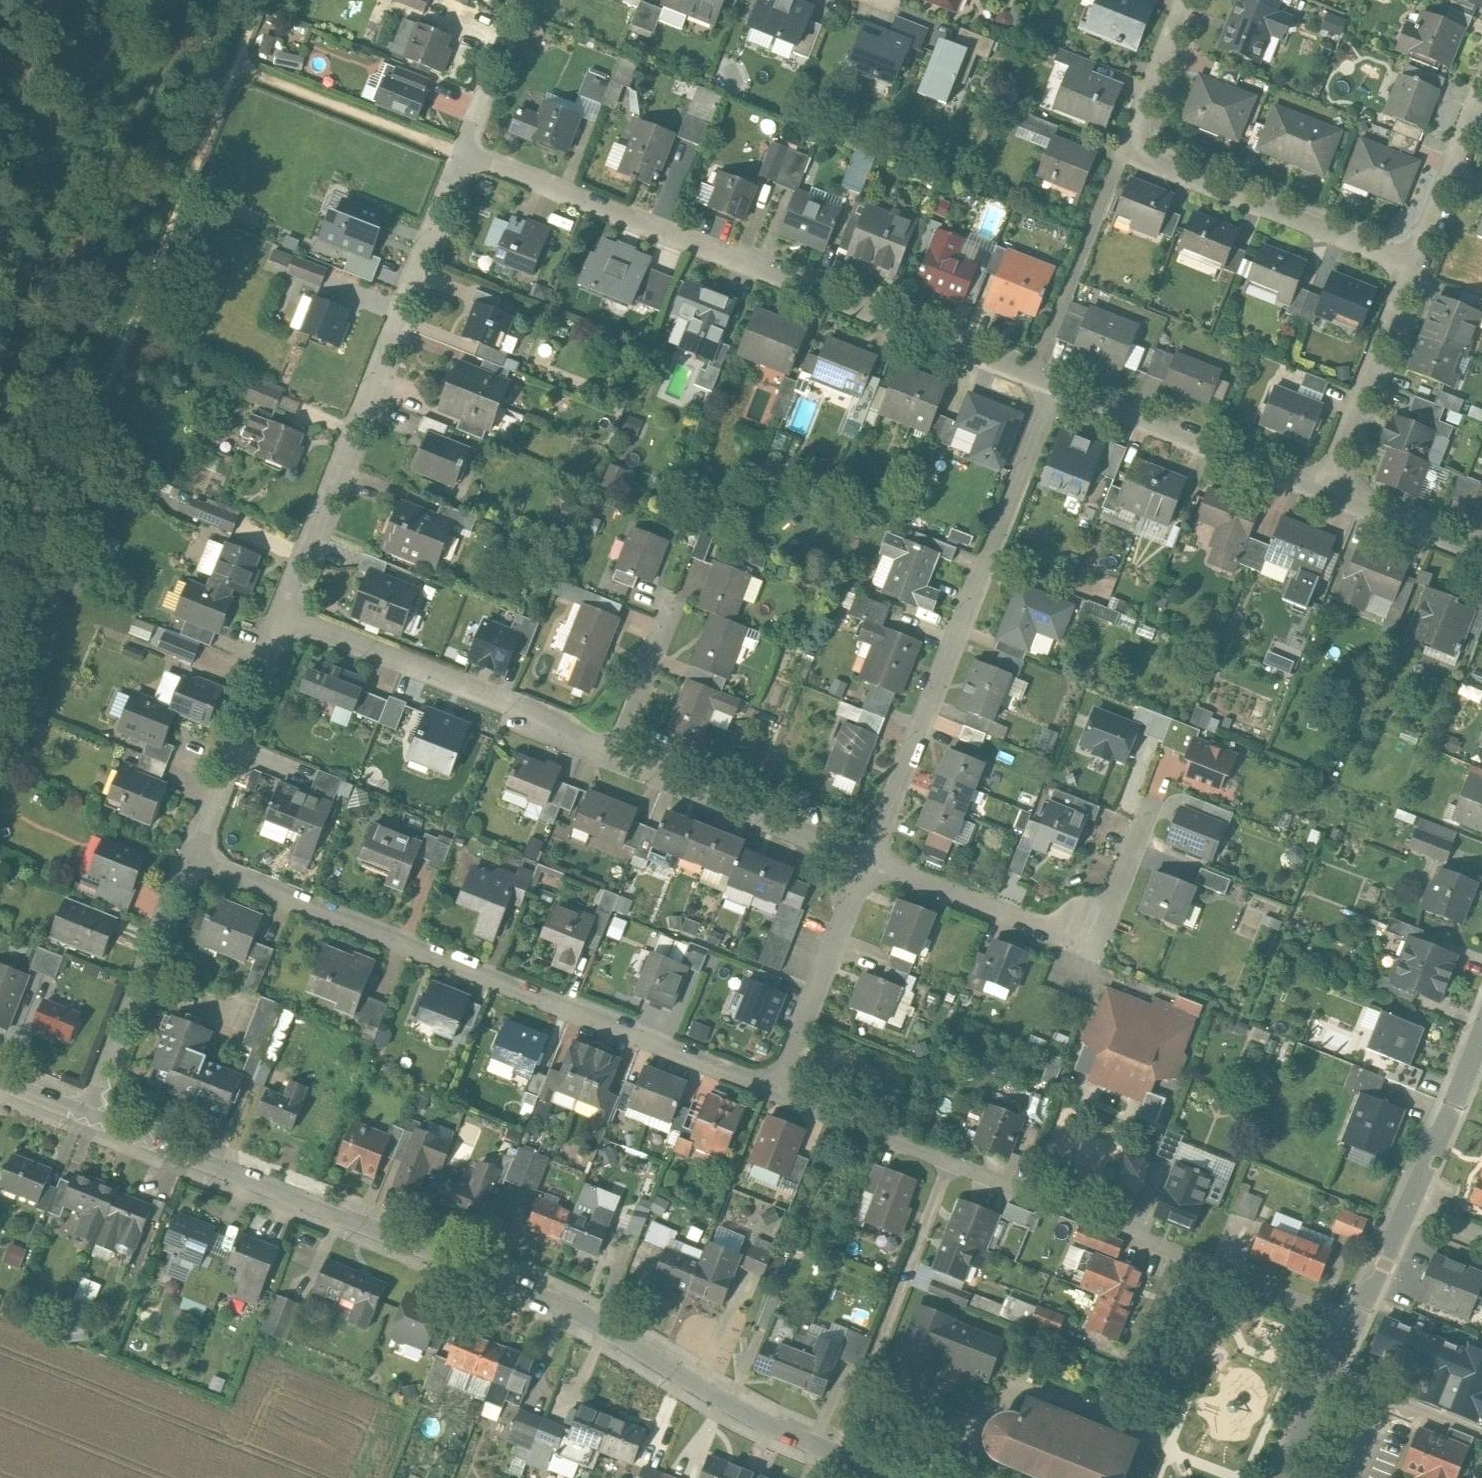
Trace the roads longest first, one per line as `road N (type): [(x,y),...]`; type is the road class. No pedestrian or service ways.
road 1 (residential): [(908,1477),(753,1416),(549,1298),(93,1116)]
road 2 (track): [(0,675),(262,0)]
road 3 (residential): [(468,150),(1050,384)]
road 4 (residential): [(197,858),(779,1090)]
road 5 (residential): [(779,1090),(1354,1322)]
road 6 (residential): [(871,865),(1050,384)]
road 7 (residential): [(287,617),(468,150)]
road 8 (residential): [(1411,258),(1128,151),(1187,0)]
road 9 (residential): [(1151,809),(1096,948),(871,865)]
road 10 (residential): [(616,754),(530,710),(287,617)]
road 11 (track): [(0,270),(54,215),(176,0)]
road 12 (track): [(844,1452),(951,1165)]
road 13 (residential): [(1050,384),(1321,491)]
road 14 (residential): [(93,1116),(197,858)]
road 15 (residential): [(871,865),(616,754)]
road 16 (residential): [(197,858),(287,617)]
road 17 (residential): [(1321,491),(1411,258)]
road 18 (track): [(238,64),(468,150)]
road 19 (residential): [(779,1090),(871,865)]
road 20 (residential): [(1411,258),(1481,82)]
road 21 (residential): [(1407,1209),(1481,1035)]
road 22 (residential): [(1321,491),(1481,555)]
road 23 (residential): [(1284,1477),(1354,1322)]
road 24 (residential): [(468,150),(526,0)]
road 25 (residential): [(616,754),(677,610)]
road 26 (residential): [(1354,1322),(1407,1209)]

